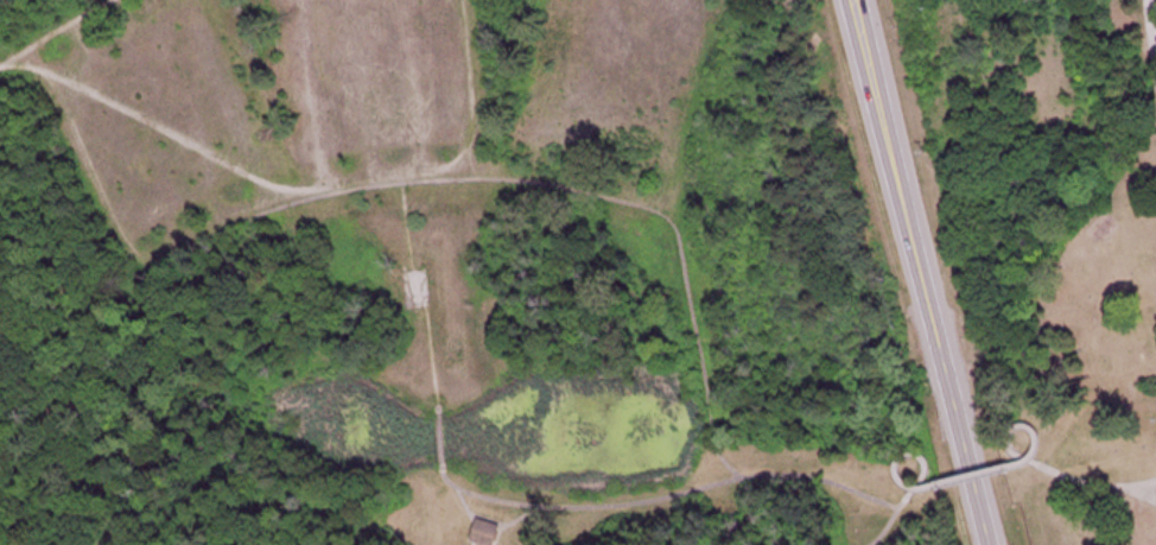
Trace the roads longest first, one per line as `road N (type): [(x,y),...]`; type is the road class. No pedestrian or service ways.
road 1 (track): [(0,70),(19,65),(52,76),(271,186),(299,192),(449,171),(582,179),(677,197),(718,0)]
road 2 (primary): [(989,544),(853,0)]
road 3 (track): [(52,76),(134,252),(154,256),(299,192)]
road 4 (track): [(114,0),(0,67)]

